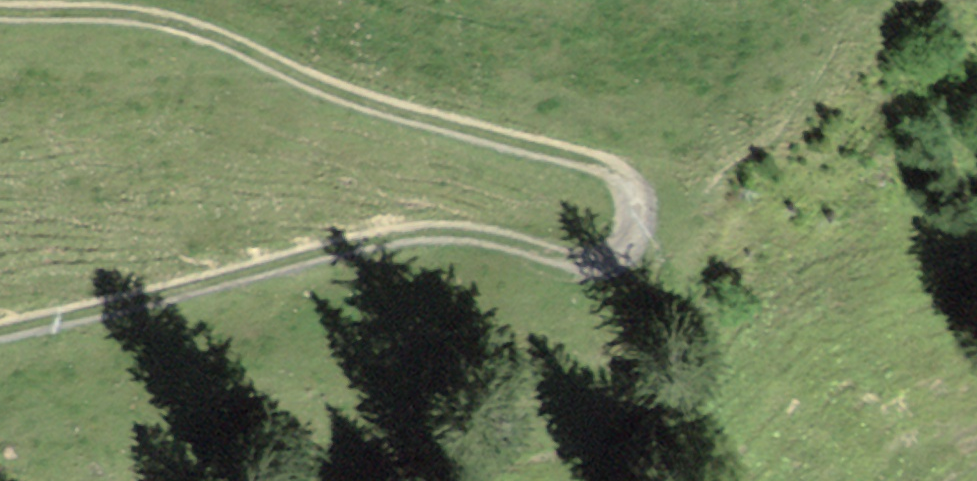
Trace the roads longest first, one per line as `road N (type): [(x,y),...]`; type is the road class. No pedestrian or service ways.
road 1 (track): [(638,206),(632,240),(613,262),(581,264),(464,231),(393,235),(0,330)]
road 2 (track): [(0,10),(162,18),(391,111),(598,162),(626,183),(638,206)]

